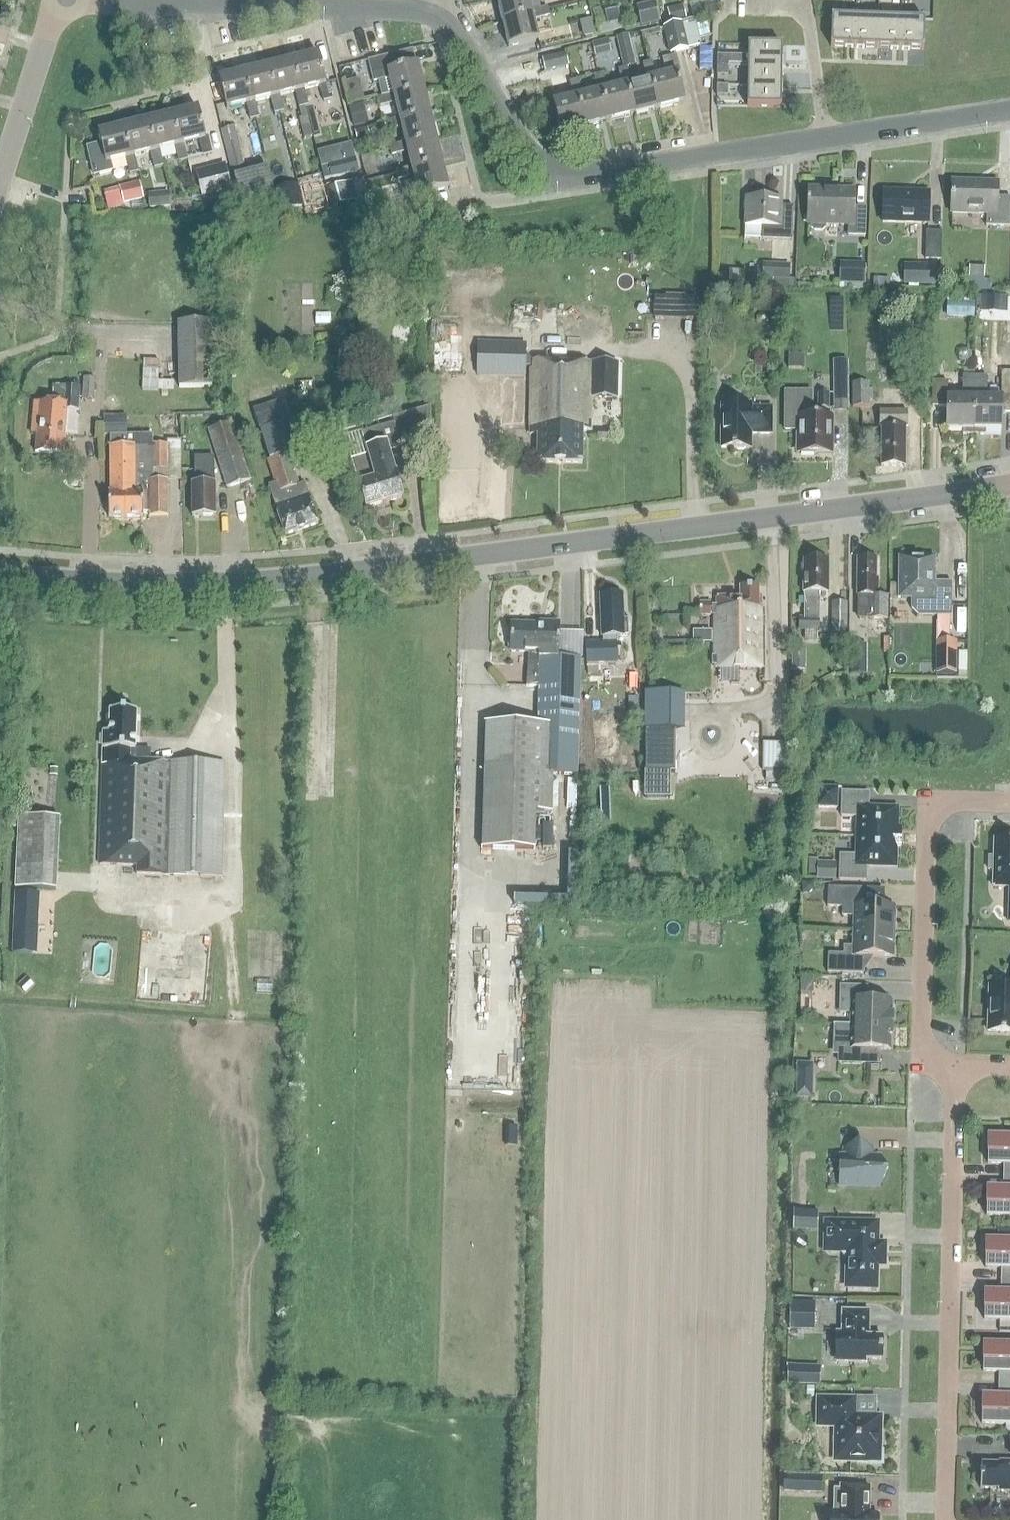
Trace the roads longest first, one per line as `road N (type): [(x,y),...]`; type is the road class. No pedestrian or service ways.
road 1 (tertiary): [(0,576),(130,583),(318,573),(1009,484)]
road 2 (residential): [(1009,113),(556,178),(436,15)]
road 3 (residential): [(948,1519),(954,1077)]
road 4 (residential): [(954,1077),(922,1061),(932,824),(951,809),(1009,809)]
road 5 (residential): [(436,15),(155,0)]
road 6 (residential): [(0,165),(55,0)]

